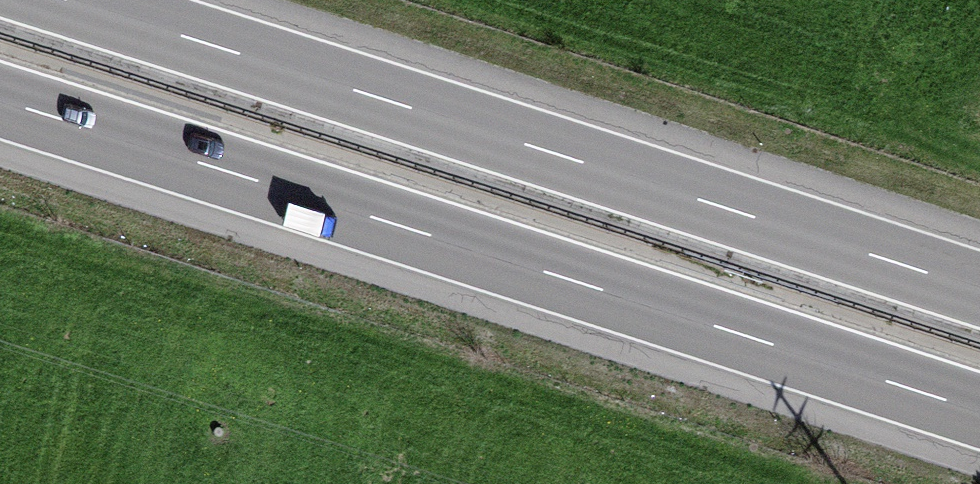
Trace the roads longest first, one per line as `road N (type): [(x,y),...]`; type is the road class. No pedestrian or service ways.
road 1 (motorway): [(0,105),(979,415)]
road 2 (motorway): [(979,288),(74,0)]

